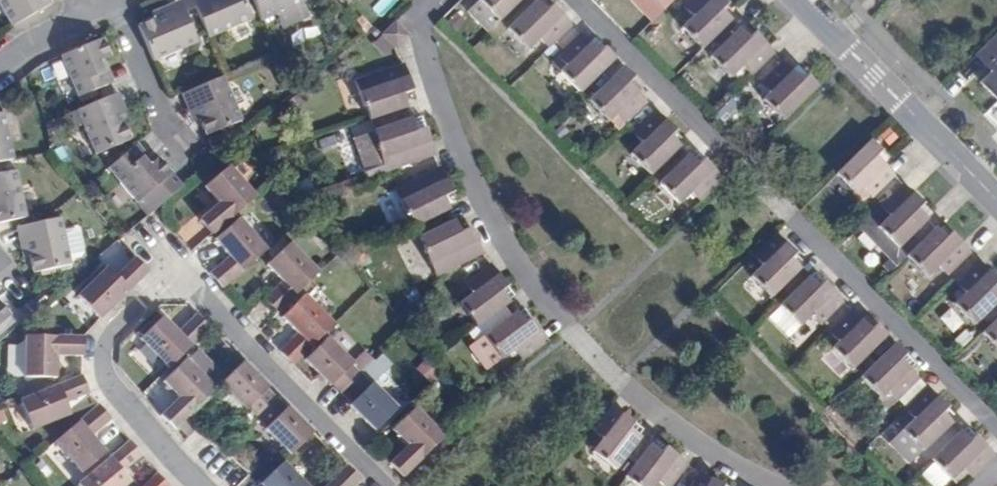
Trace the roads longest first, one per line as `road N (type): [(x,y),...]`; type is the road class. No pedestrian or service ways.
road 1 (residential): [(430,0),(420,22),(465,169),(565,326),(673,429),(781,485)]
road 2 (residential): [(576,0),(996,427)]
road 3 (residential): [(200,485),(102,365),(111,330),(178,268),(387,485)]
road 4 (residential): [(996,202),(798,0)]

